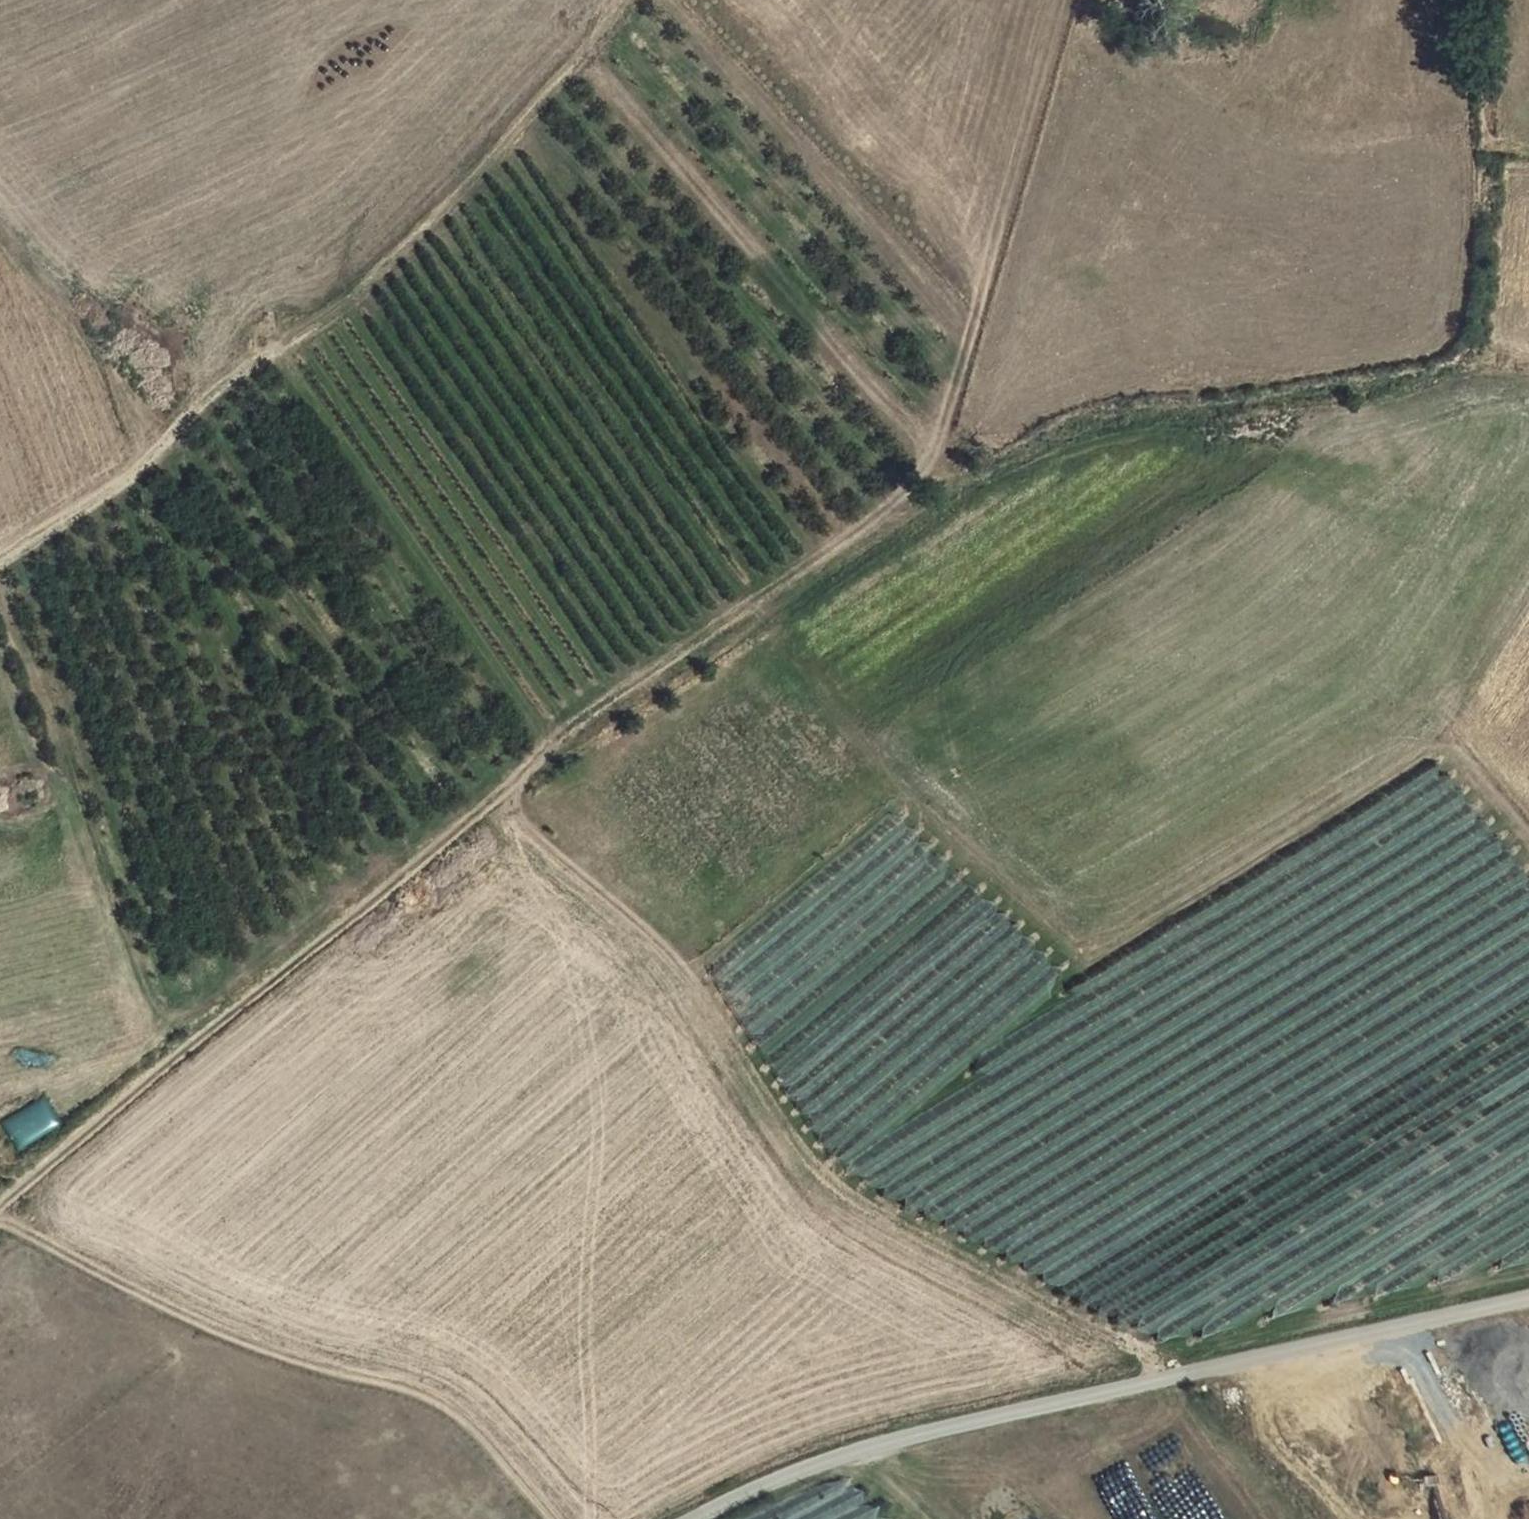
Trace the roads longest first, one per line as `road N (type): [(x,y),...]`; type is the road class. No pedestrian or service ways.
road 1 (track): [(0,1208),(493,804),(641,673),(914,495),(940,467)]
road 2 (unclassified): [(702,1518),(795,1475),(903,1441),(1528,1299)]

